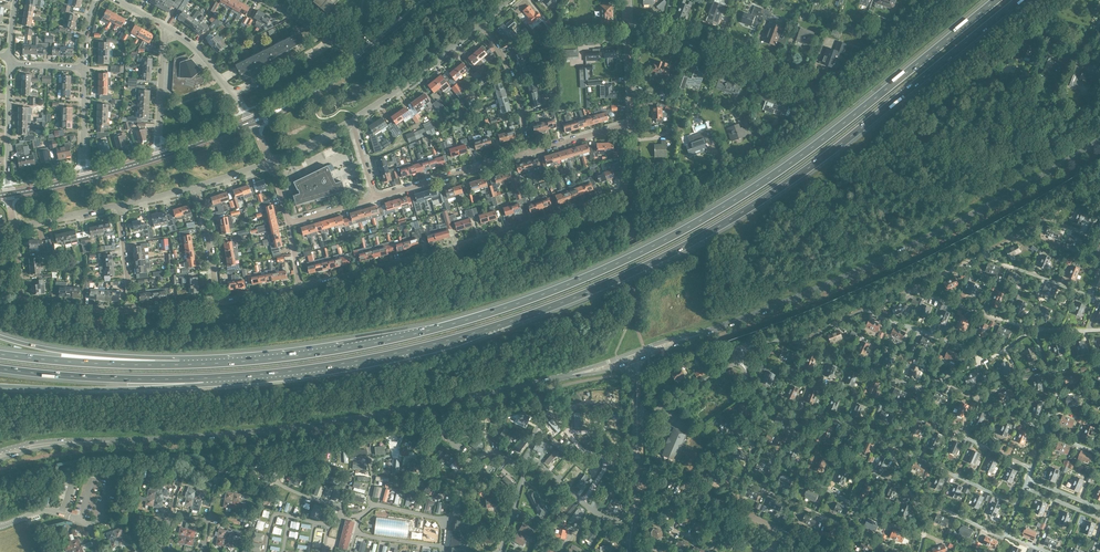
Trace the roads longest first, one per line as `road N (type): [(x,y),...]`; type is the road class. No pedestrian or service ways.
road 1 (motorway): [(203,378),(394,354),(621,278),(783,186),(1019,0)]
road 2 (motorway): [(996,0),(811,149),(619,263),(522,302),(392,339),(180,364)]
road 3 (primary): [(45,444),(352,421),(524,389),(632,358)]
road 4 (primary): [(632,358),(896,257),(1099,141)]
road 5 (residential): [(620,127),(623,182),(611,197),(455,249),(301,288)]
road 6 (residential): [(701,178),(782,137),(817,91),(627,22)]
road 7 (motorway): [(0,386),(128,389),(203,378)]
road 8 (motorway): [(0,368),(203,378)]
road 9 (motorway): [(180,364),(0,337)]
road 10 (motorway): [(180,364),(0,353)]
road 11 (residential): [(132,311),(30,305),(15,237)]
road 12 (residential): [(352,121),(480,24)]
road 13 (unclassified): [(783,531),(638,465)]
road 14 (residential): [(375,198),(526,154)]
road 15 (residential): [(526,154),(515,88),(480,24)]
road 16 (tertiary): [(249,120),(362,57)]
road 17 (residential): [(9,193),(9,64)]
road 18 (residential): [(158,154),(166,29)]

